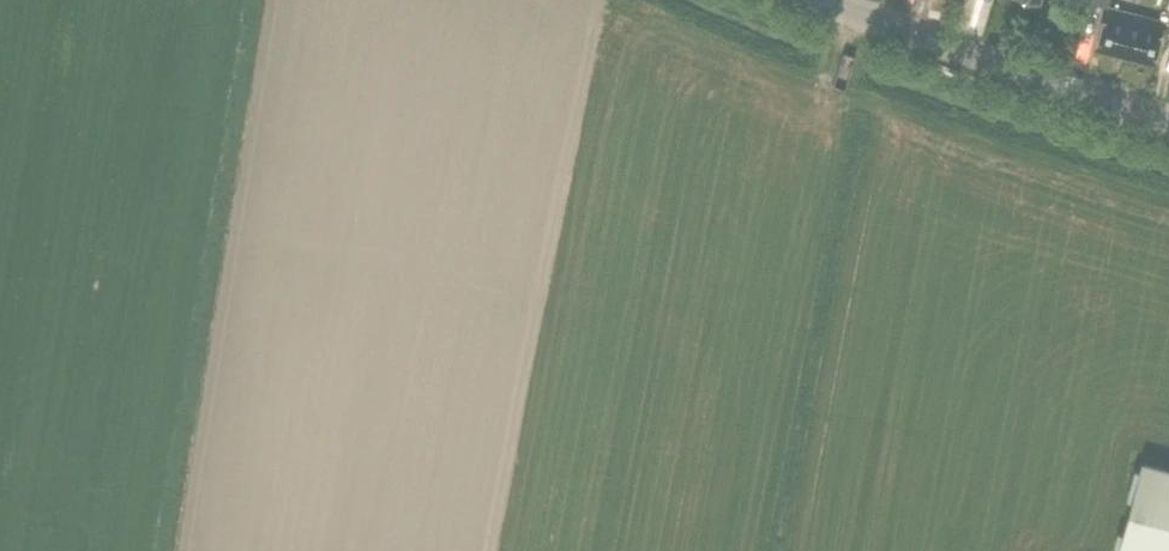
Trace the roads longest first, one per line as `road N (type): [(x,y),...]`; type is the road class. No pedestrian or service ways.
road 1 (unclassified): [(1168,120),(824,0)]

